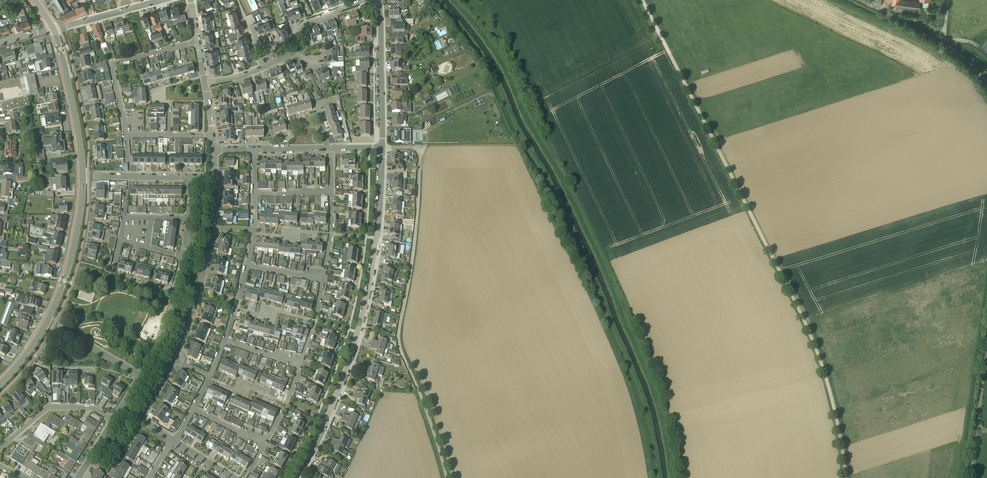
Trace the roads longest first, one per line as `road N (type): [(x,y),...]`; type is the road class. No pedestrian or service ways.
road 1 (unclassified): [(846,477),(810,333),(643,0)]
road 2 (unclassified): [(444,477),(397,341),(420,155),(380,148)]
road 3 (residential): [(295,477),(326,422),(357,332),(377,238),(380,148)]
road 4 (residential): [(198,41),(114,65),(126,135)]
road 5 (tertiary): [(83,177),(54,28)]
road 6 (tertiary): [(48,321),(74,244),(83,177)]
road 7 (residential): [(380,148),(378,0)]
road 8 (residential): [(118,409),(140,377),(48,321)]
road 9 (residential): [(174,359),(211,227)]
road 10 (track): [(986,346),(971,477)]
road 11 (residential): [(0,451),(54,406),(94,410),(110,422)]

